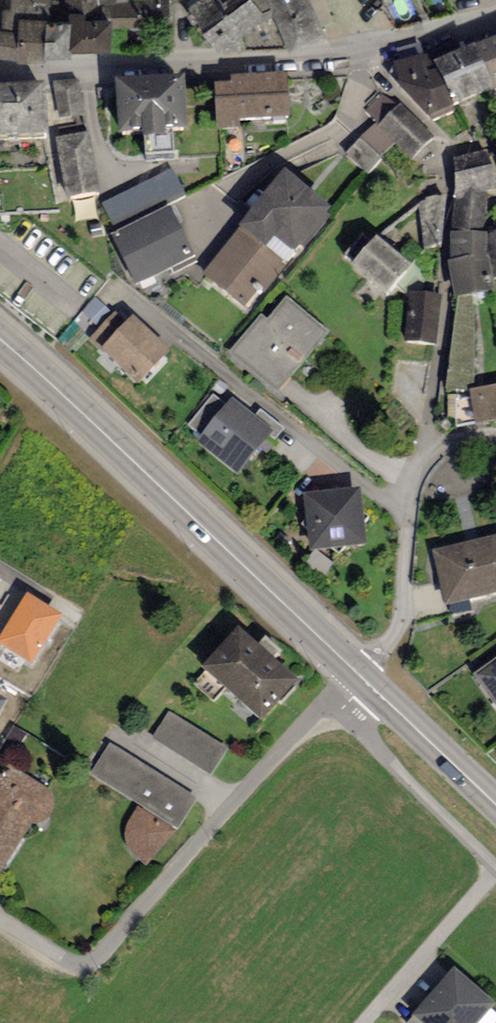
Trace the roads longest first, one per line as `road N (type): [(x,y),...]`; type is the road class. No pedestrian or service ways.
road 1 (secondary): [(361,678),(0,339)]
road 2 (residential): [(361,678),(312,717),(92,961),(67,961),(0,920)]
road 3 (residential): [(393,41),(317,57),(60,73),(0,65)]
road 4 (residential): [(107,290),(373,493),(408,501)]
road 5 (residential): [(408,501),(402,620),(361,678)]
road 6 (secondary): [(495,806),(361,678)]
road 7 (residential): [(495,435),(431,453),(408,501)]

